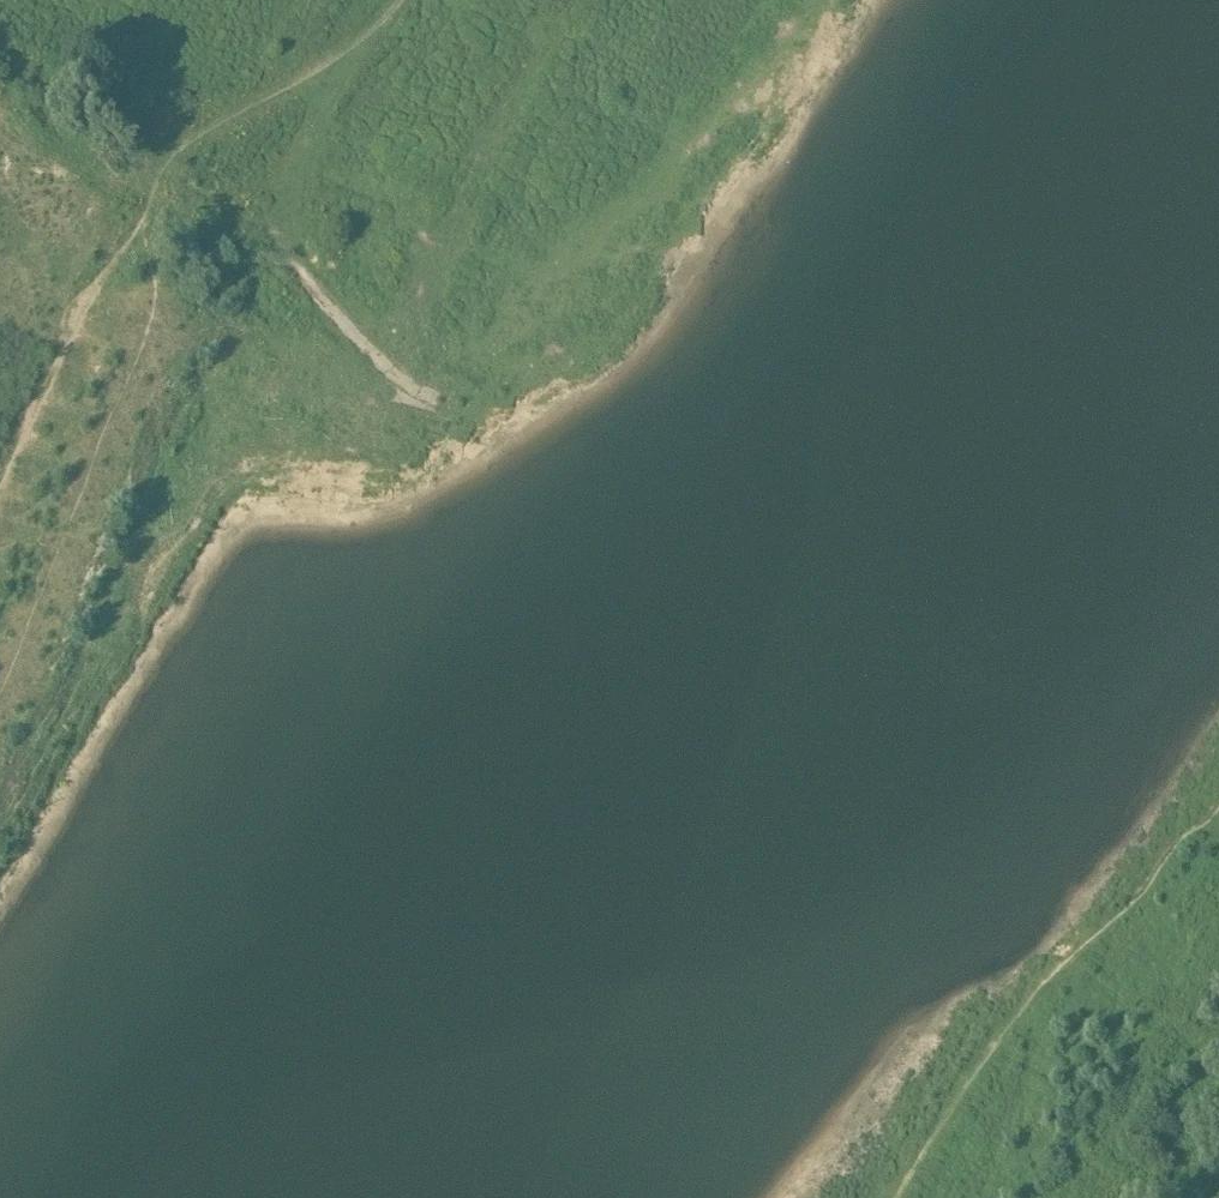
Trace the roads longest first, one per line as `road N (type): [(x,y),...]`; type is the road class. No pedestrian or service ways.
road 1 (track): [(400,0),(132,212),(79,296)]

